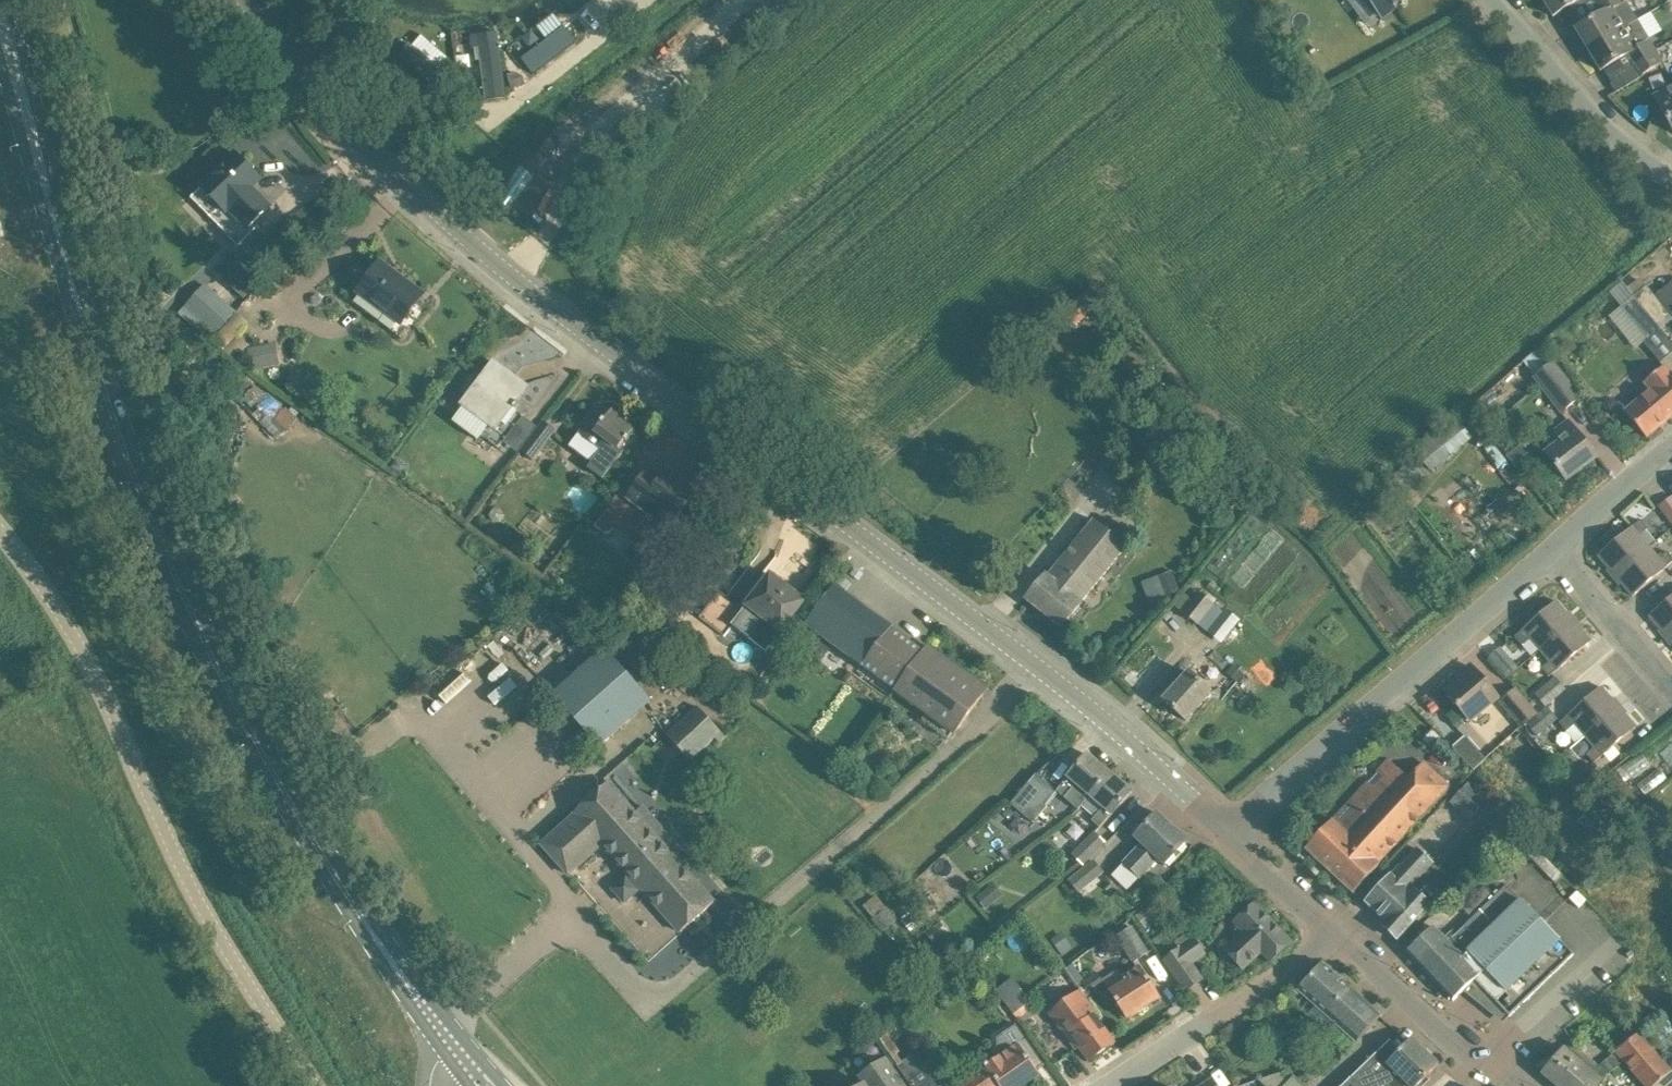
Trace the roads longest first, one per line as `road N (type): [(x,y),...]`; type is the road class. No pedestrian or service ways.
road 1 (unclassified): [(1233,825),(975,609),(509,274),(390,168),(246,0)]
road 2 (primary): [(452,1041),(354,903),(233,703),(207,643),(132,465),(0,8)]
road 3 (unclassified): [(315,1085),(191,886),(80,651),(0,530)]
road 4 (residential): [(1233,825),(1557,548)]
road 5 (residential): [(1103,1085),(1335,933)]
road 6 (residential): [(1671,169),(1632,143),(1556,71),(1495,0)]
road 7 (unclassified): [(1524,1085),(1465,1051),(1335,933)]
road 8 (residential): [(1671,689),(1557,548)]
road 9 (unclassified): [(1335,933),(1233,825)]
road 10 (residential): [(1557,548),(1671,455)]

